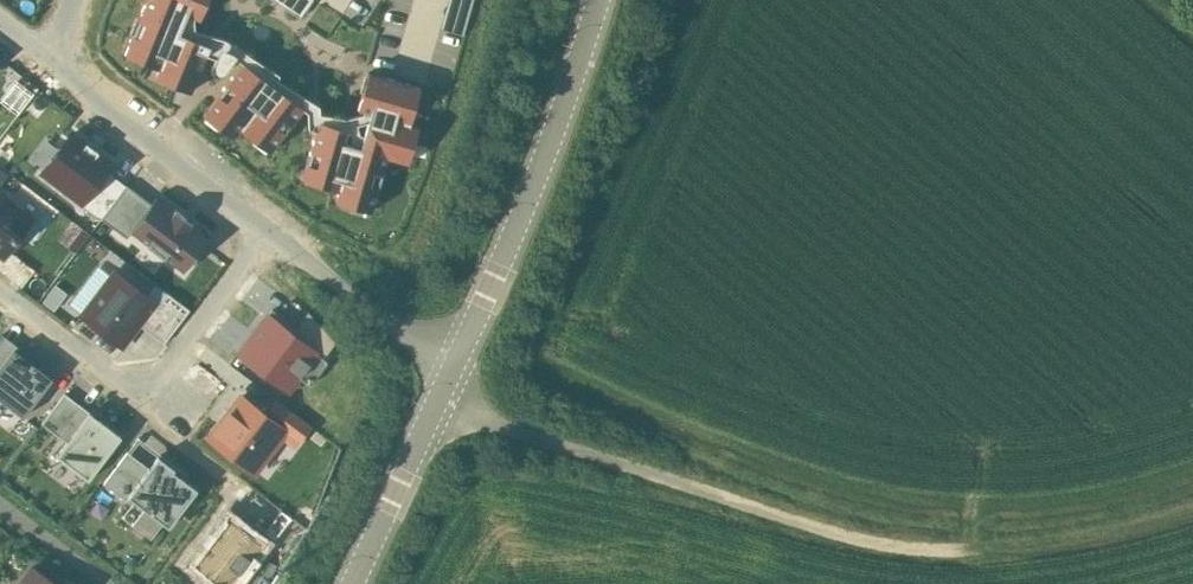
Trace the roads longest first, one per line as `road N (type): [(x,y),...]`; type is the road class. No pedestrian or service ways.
road 1 (track): [(437,396),(819,527),(884,543),(962,549)]
road 2 (residential): [(0,289),(144,396),(269,232)]
road 3 (unclassified): [(595,0),(519,218),(456,356)]
road 4 (residential): [(41,57),(269,232)]
road 5 (unclassified): [(456,356),(351,583)]
road 6 (residential): [(269,232),(398,327),(456,356)]

